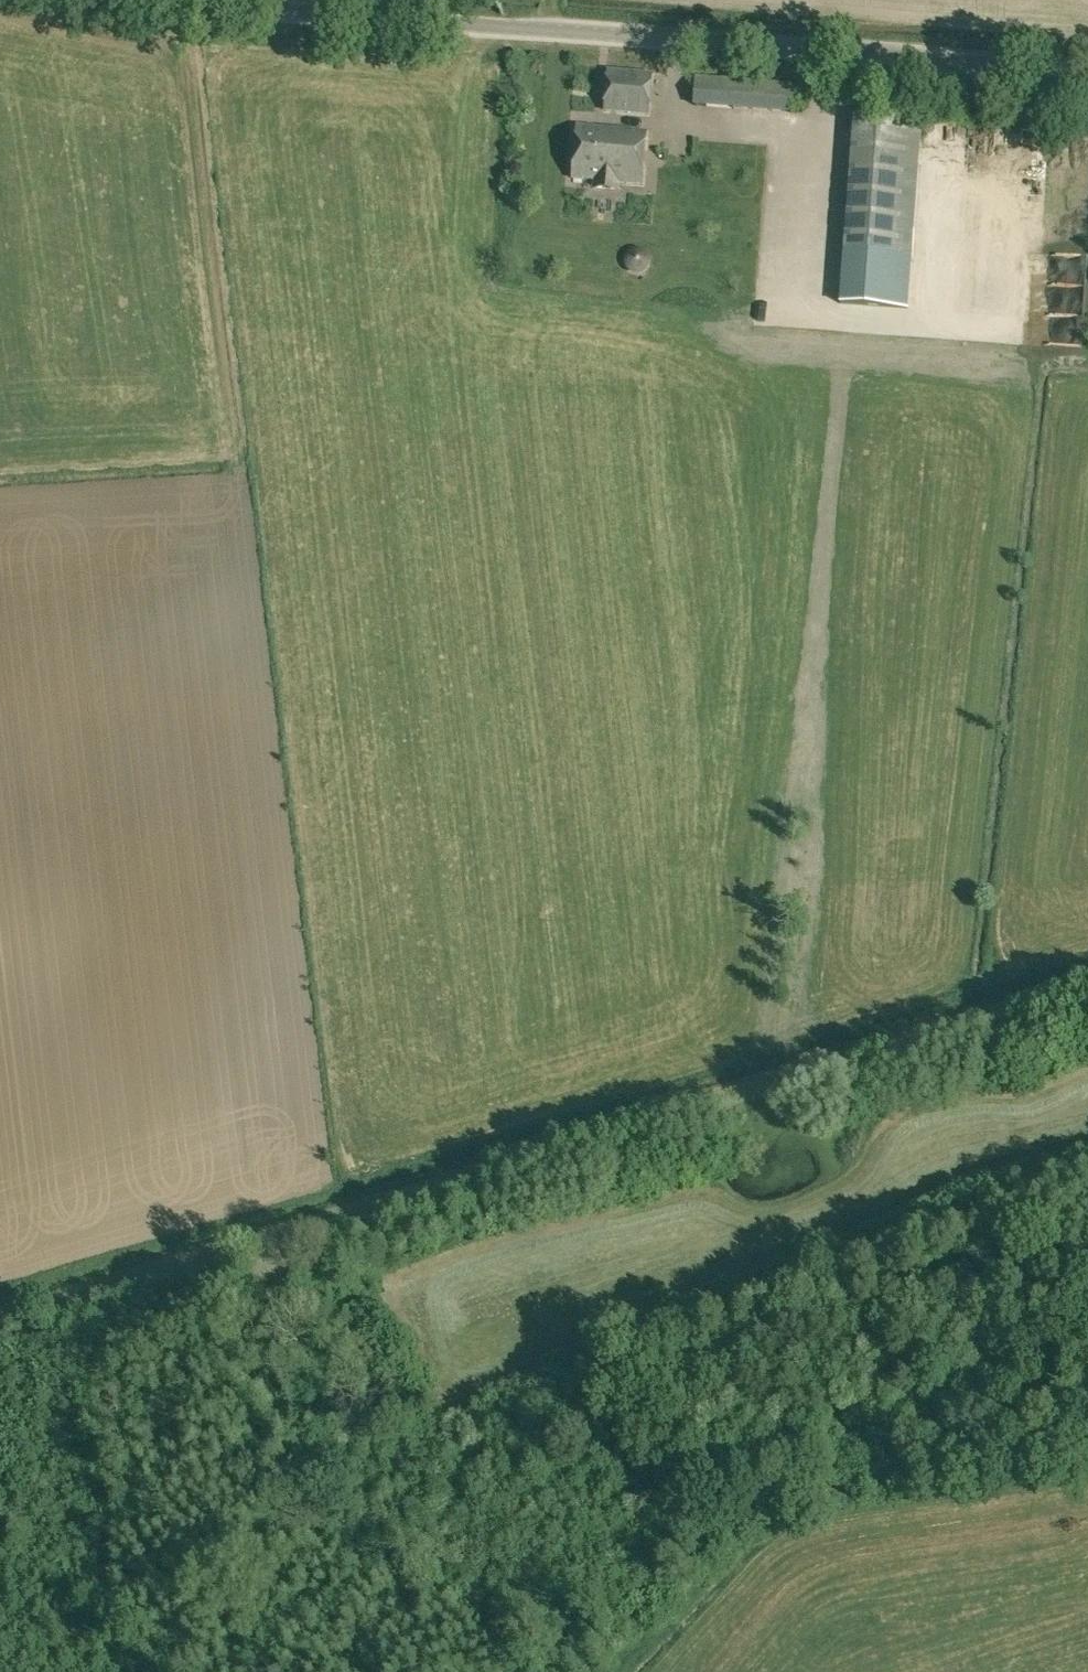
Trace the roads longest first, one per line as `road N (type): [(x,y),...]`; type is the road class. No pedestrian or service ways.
road 1 (unclassified): [(1087,62),(328,0)]

